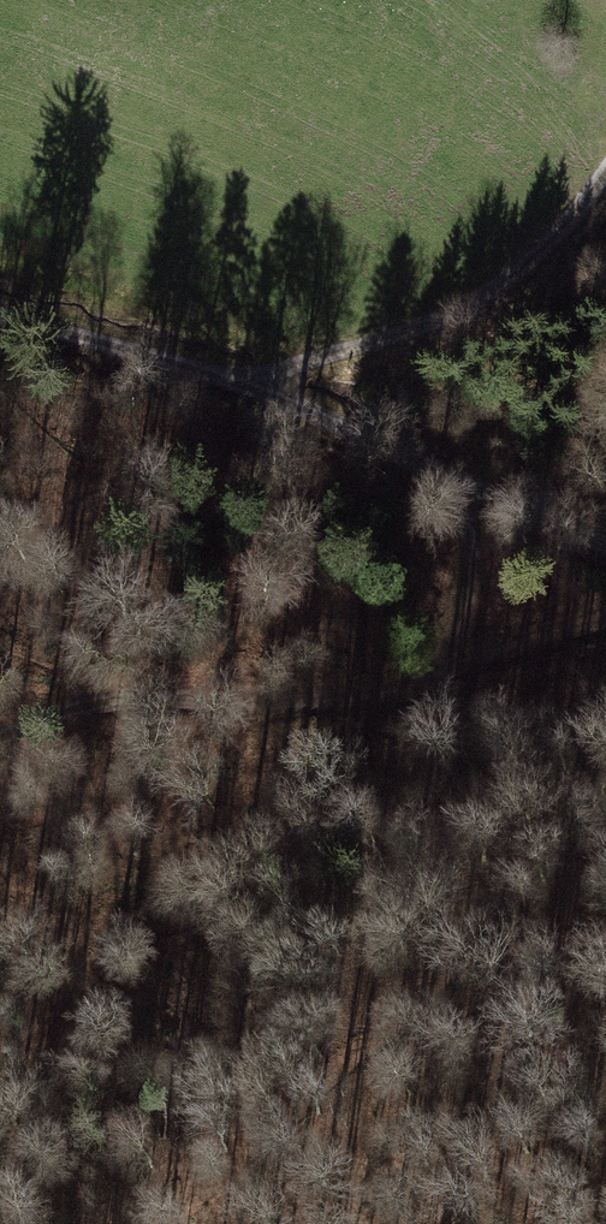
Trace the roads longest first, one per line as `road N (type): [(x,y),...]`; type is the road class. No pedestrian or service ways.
road 1 (track): [(478,486),(463,623),(431,680),(309,716),(189,696),(103,697),(0,735)]
road 2 (track): [(0,322),(236,379),(605,538)]
road 3 (track): [(605,178),(517,277),(389,336),(236,379)]
road 4 (track): [(431,680),(605,606)]

